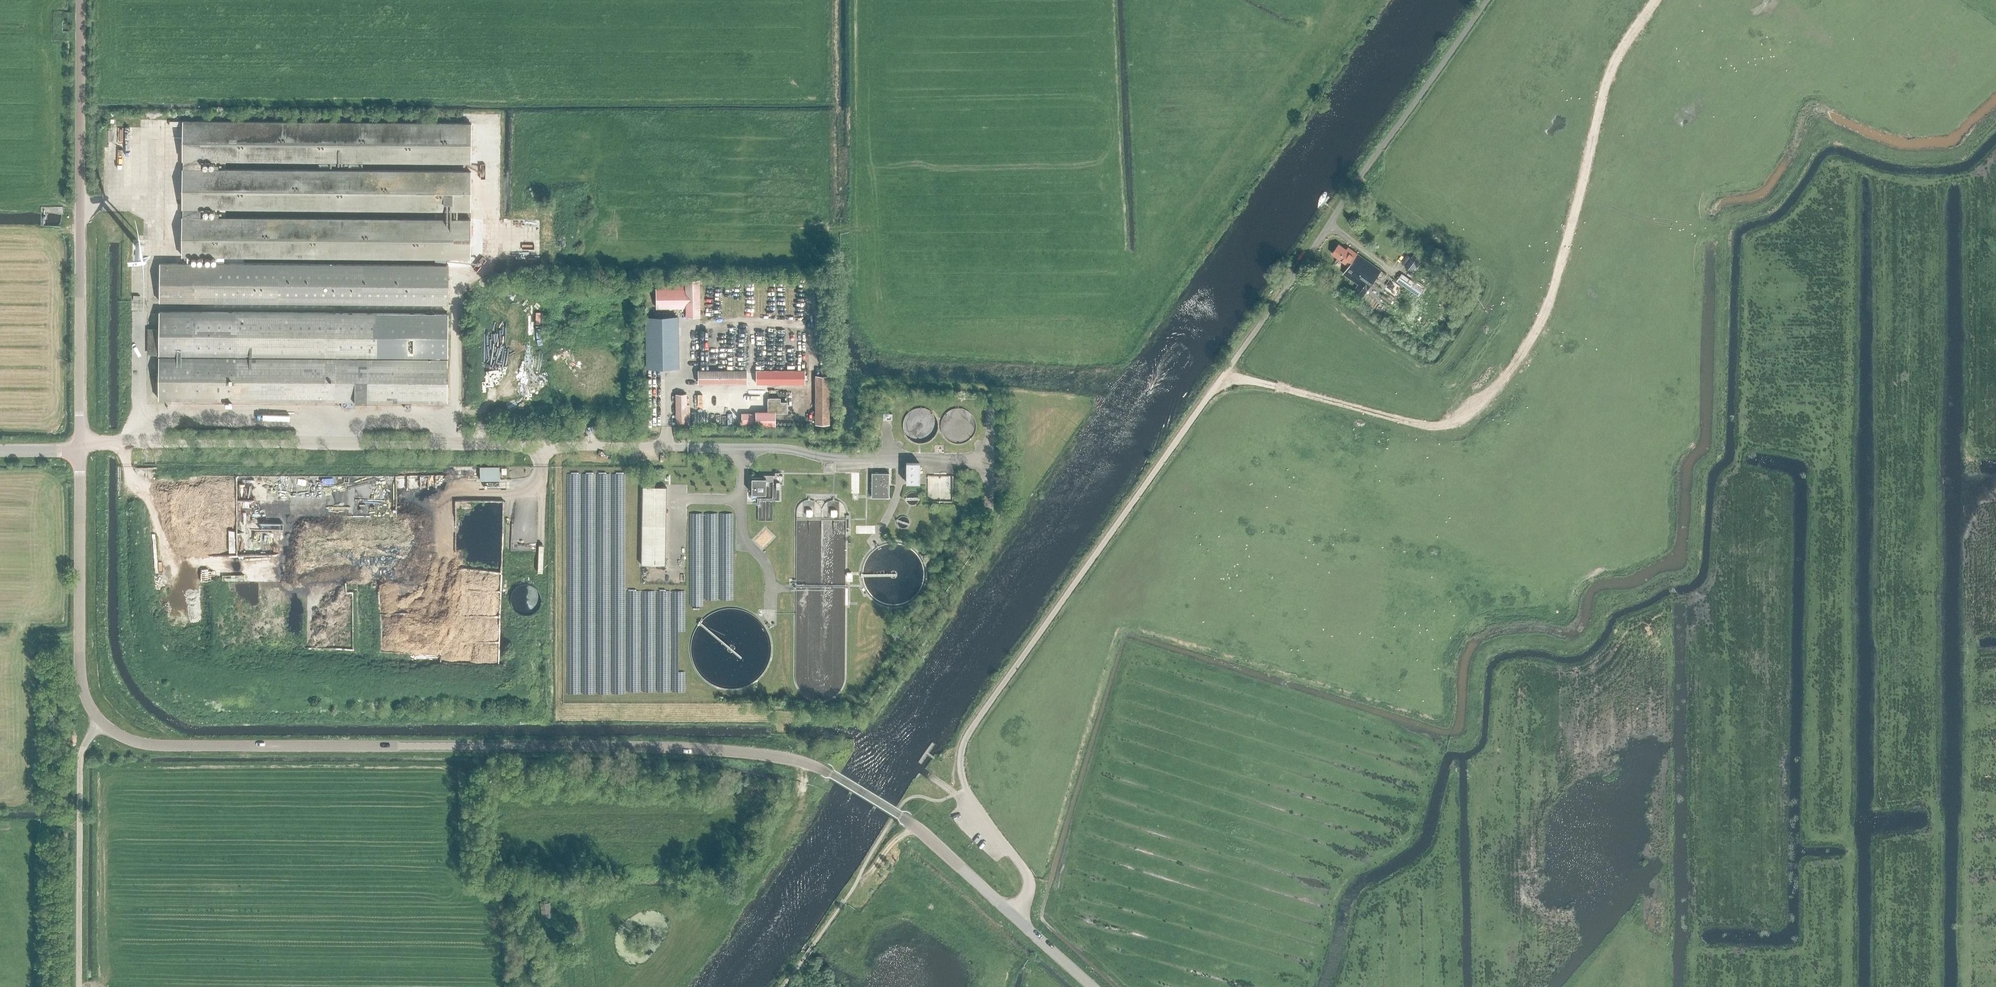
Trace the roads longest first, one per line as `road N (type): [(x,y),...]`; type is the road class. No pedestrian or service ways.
road 1 (tertiary): [(1016,918),(915,827),(796,760),(632,746),(164,745),(118,735),(92,714),(82,690),(82,454)]
road 2 (unclassified): [(1489,0),(964,742),(959,763),(966,789),(1031,884),(1016,918)]
road 3 (unclassified): [(688,448),(82,443)]
road 4 (tertiary): [(82,443),(83,0)]
road 5 (track): [(859,270),(857,0)]

